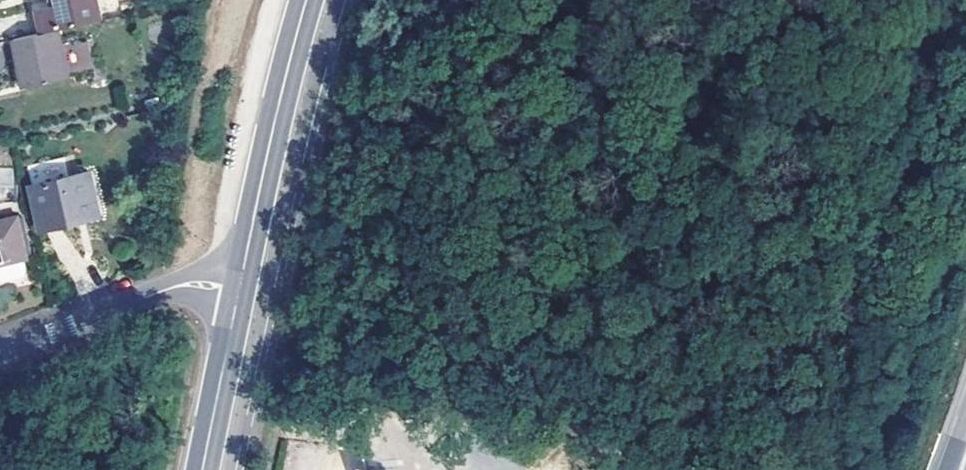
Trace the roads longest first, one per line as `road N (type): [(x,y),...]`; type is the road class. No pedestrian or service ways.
road 1 (secondary): [(306,0),(239,290)]
road 2 (residential): [(0,352),(153,294),(211,285),(239,290)]
road 3 (secondary): [(239,290),(201,469)]

